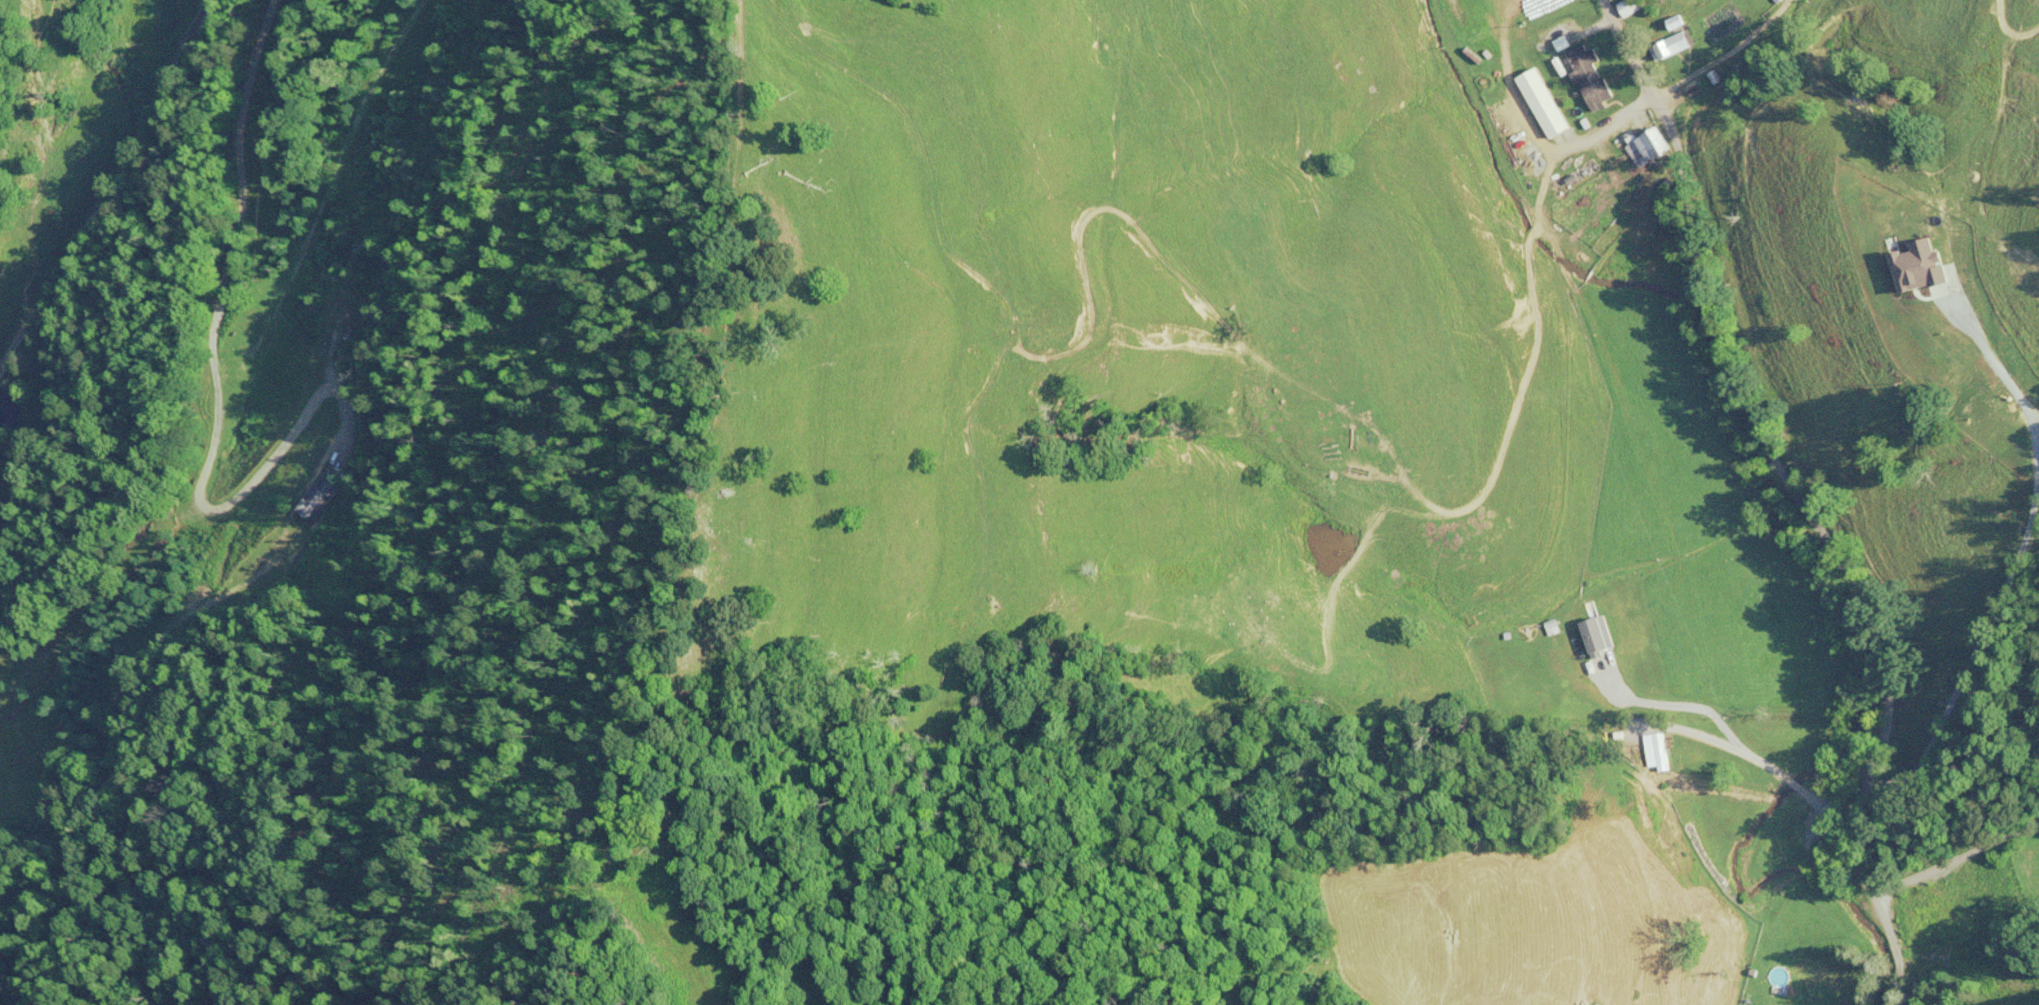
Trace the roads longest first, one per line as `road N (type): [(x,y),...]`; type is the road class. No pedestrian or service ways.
road 1 (residential): [(1904,1004),(1904,829),(1921,680),(1778,334),(1607,0)]
road 2 (residential): [(49,291),(99,192),(203,49),(223,0)]
road 3 (residential): [(2038,808),(1904,829)]

